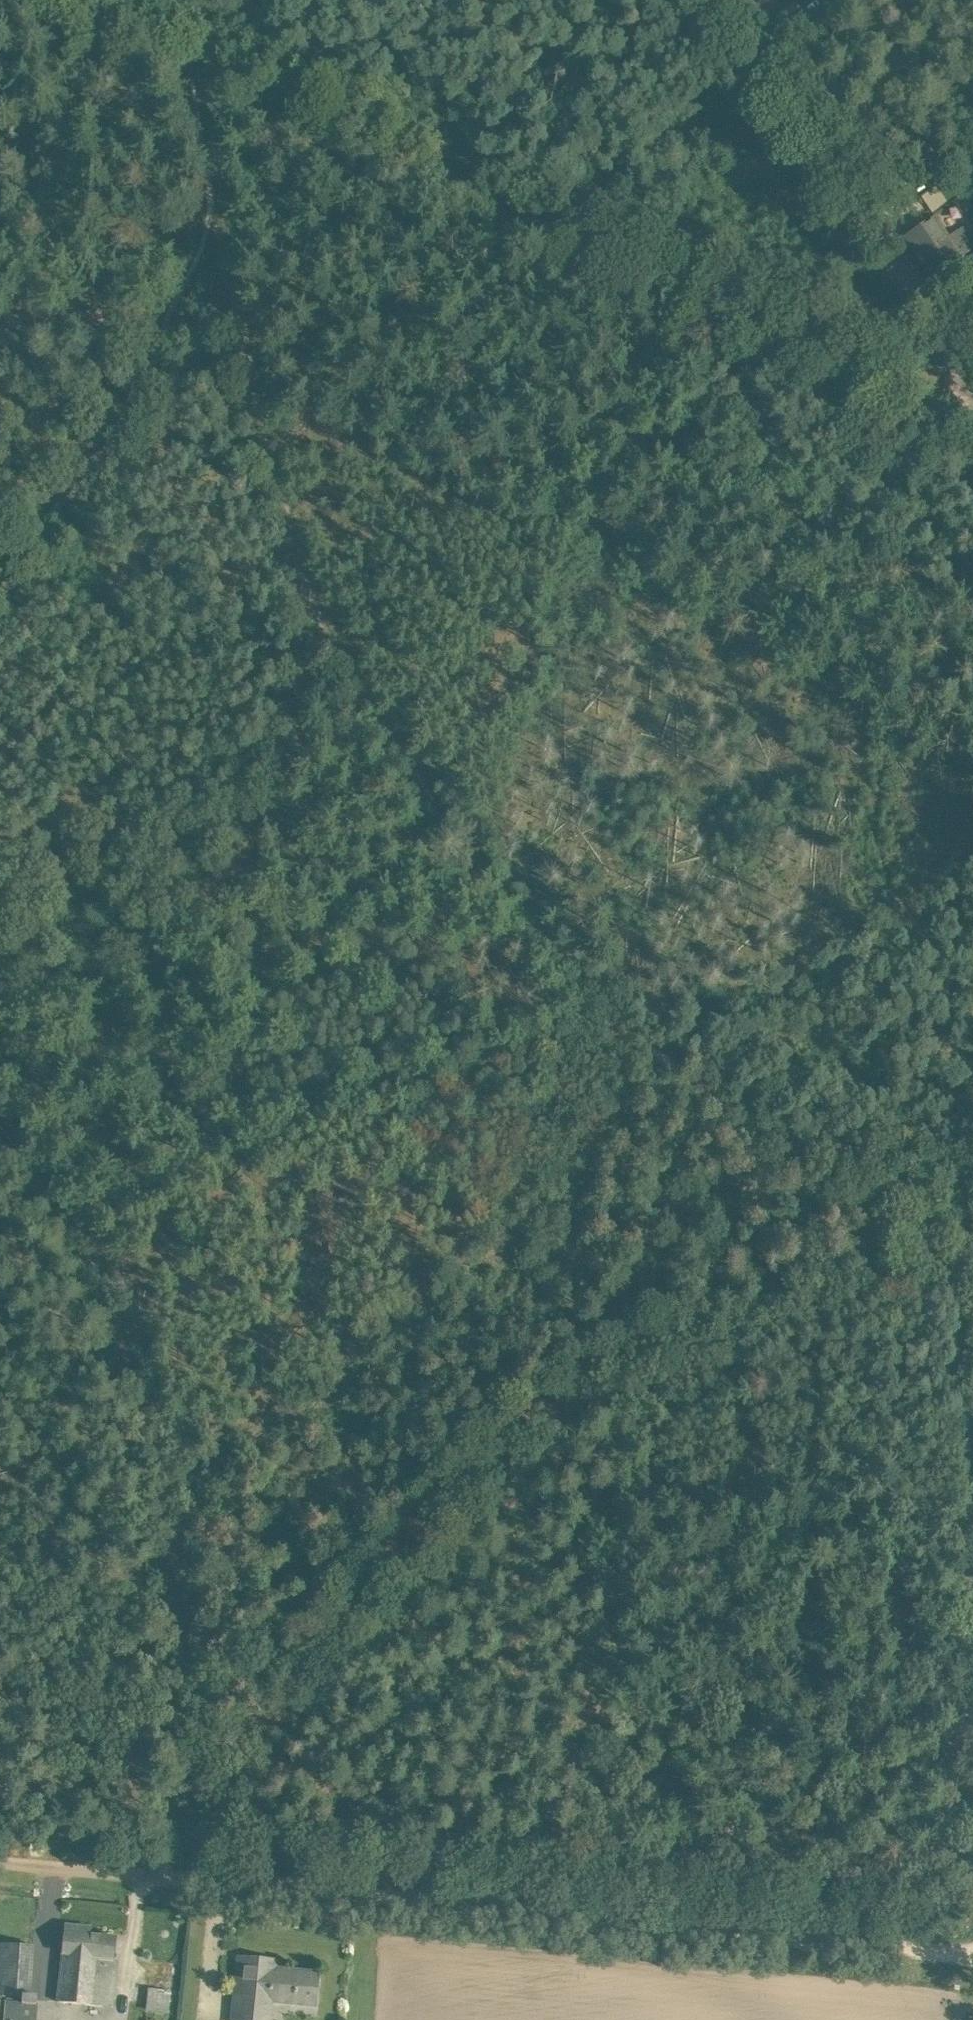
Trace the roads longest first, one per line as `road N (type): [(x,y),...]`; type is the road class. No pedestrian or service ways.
road 1 (track): [(39,0),(191,62),(573,243),(972,401)]
road 2 (track): [(175,1878),(825,1944)]
road 3 (unclassified): [(972,364),(718,0)]
road 4 (track): [(0,1856),(175,1878)]
road 5 (track): [(825,1944),(972,1958)]

